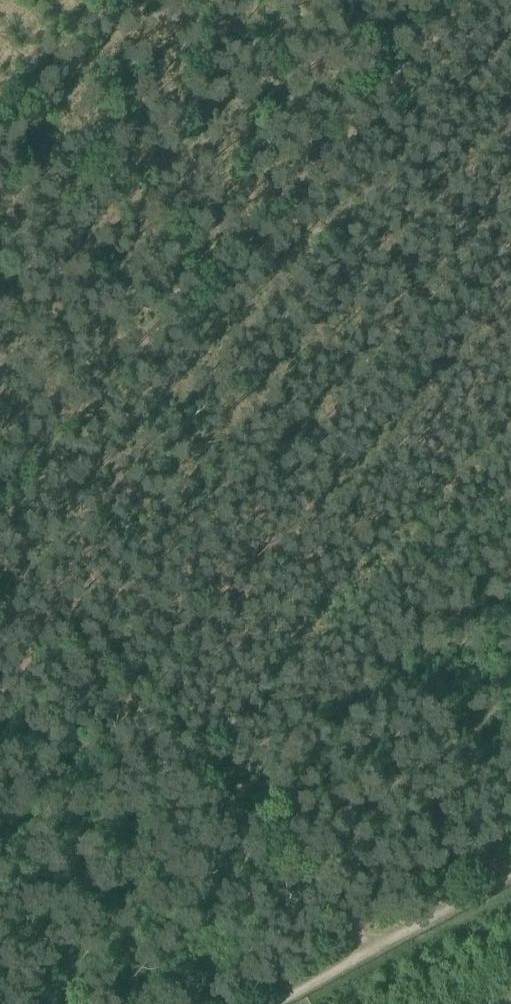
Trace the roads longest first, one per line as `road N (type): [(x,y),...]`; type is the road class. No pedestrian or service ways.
road 1 (track): [(371,954),(261,862),(0,614)]
road 2 (track): [(122,0),(0,127)]
road 3 (track): [(510,876),(371,954)]

